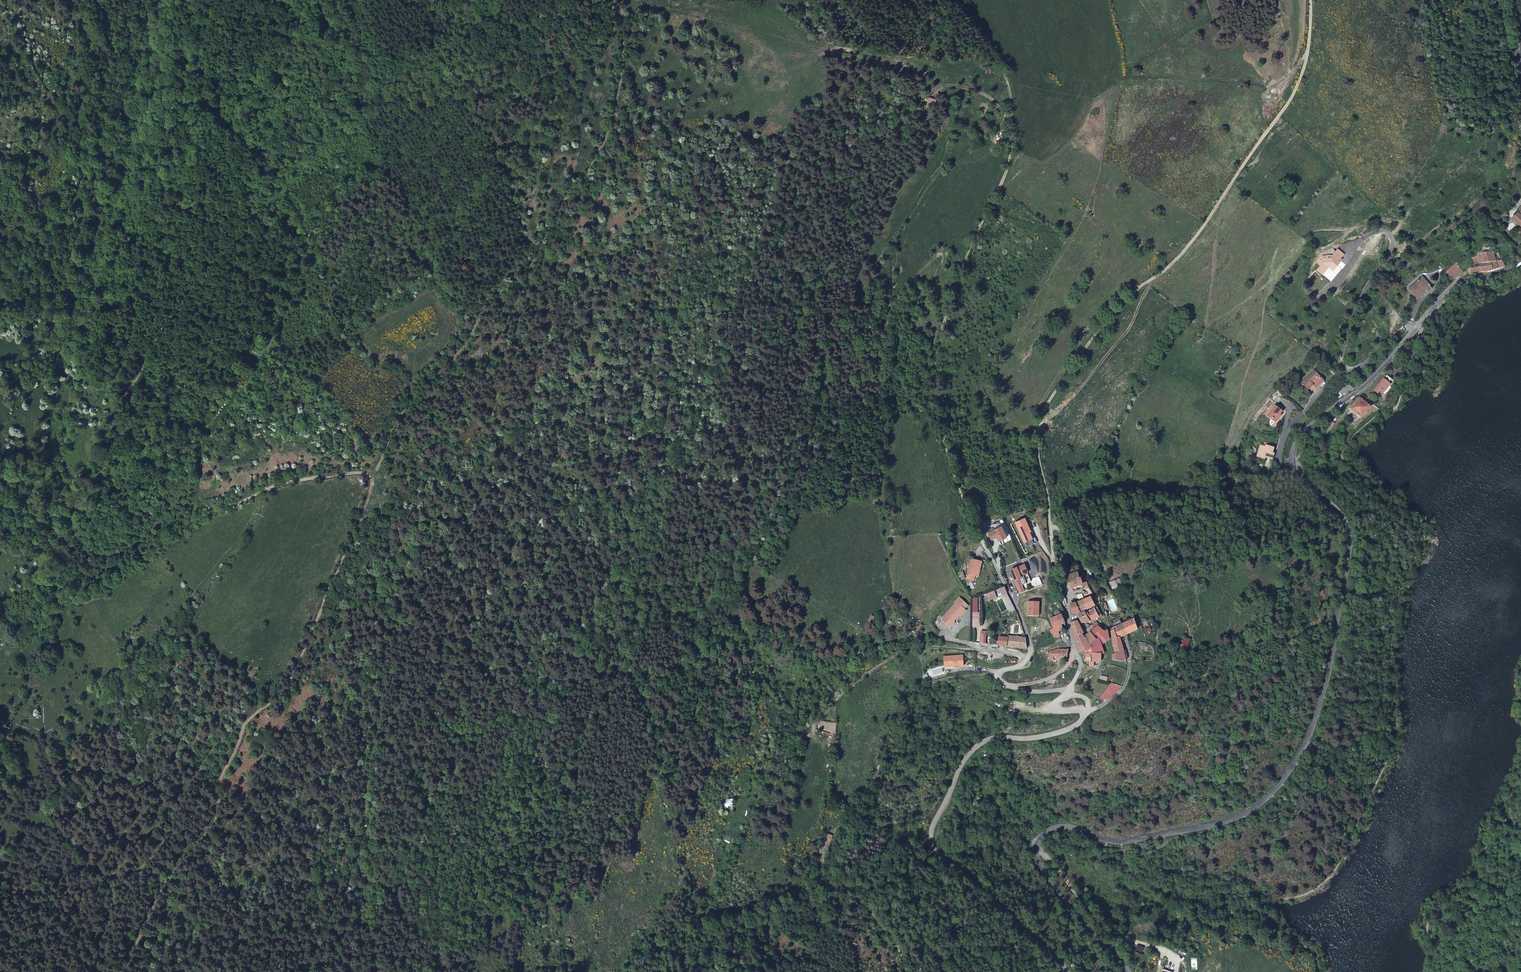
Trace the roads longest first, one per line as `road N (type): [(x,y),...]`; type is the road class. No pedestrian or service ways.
road 1 (secondary): [(1520,258),(1452,288),(1294,447),(1294,472),(1343,520),(1348,554),(1313,725),(1277,788),(1250,810),(1206,826),(1117,842),(1056,827),(1040,838),(1041,866),(1128,971)]
road 2 (track): [(32,609),(121,404),(163,328),(290,164),(418,67),(471,0)]
road 3 (track): [(1066,611),(1038,455),(1040,420),(1124,298),(1163,271),(1271,124),(1306,56),(1309,0)]
road 4 (track): [(1030,648),(956,483),(939,413),(937,323),(970,226),(1006,161),(1010,90),(989,32),(959,0)]
road 5 (track): [(374,475),(291,679),(248,724),(218,808),(166,884),(125,971)]
road 6 (track): [(624,0),(623,61),(603,139),(529,264),(401,411),(374,475)]
road 7 (unclassified): [(1068,971),(936,852),(931,838),(967,755),(994,738),(1037,737),(1077,725),(1082,711),(1056,706),(1068,692)]
road 8 (track): [(998,675),(924,683),(895,707),(843,821),(827,882),(868,908),(900,950),(904,971)]
road 9 (track): [(374,475),(277,484),(0,623)]
road 10 (track): [(1520,148),(1475,94),(1437,0)]

